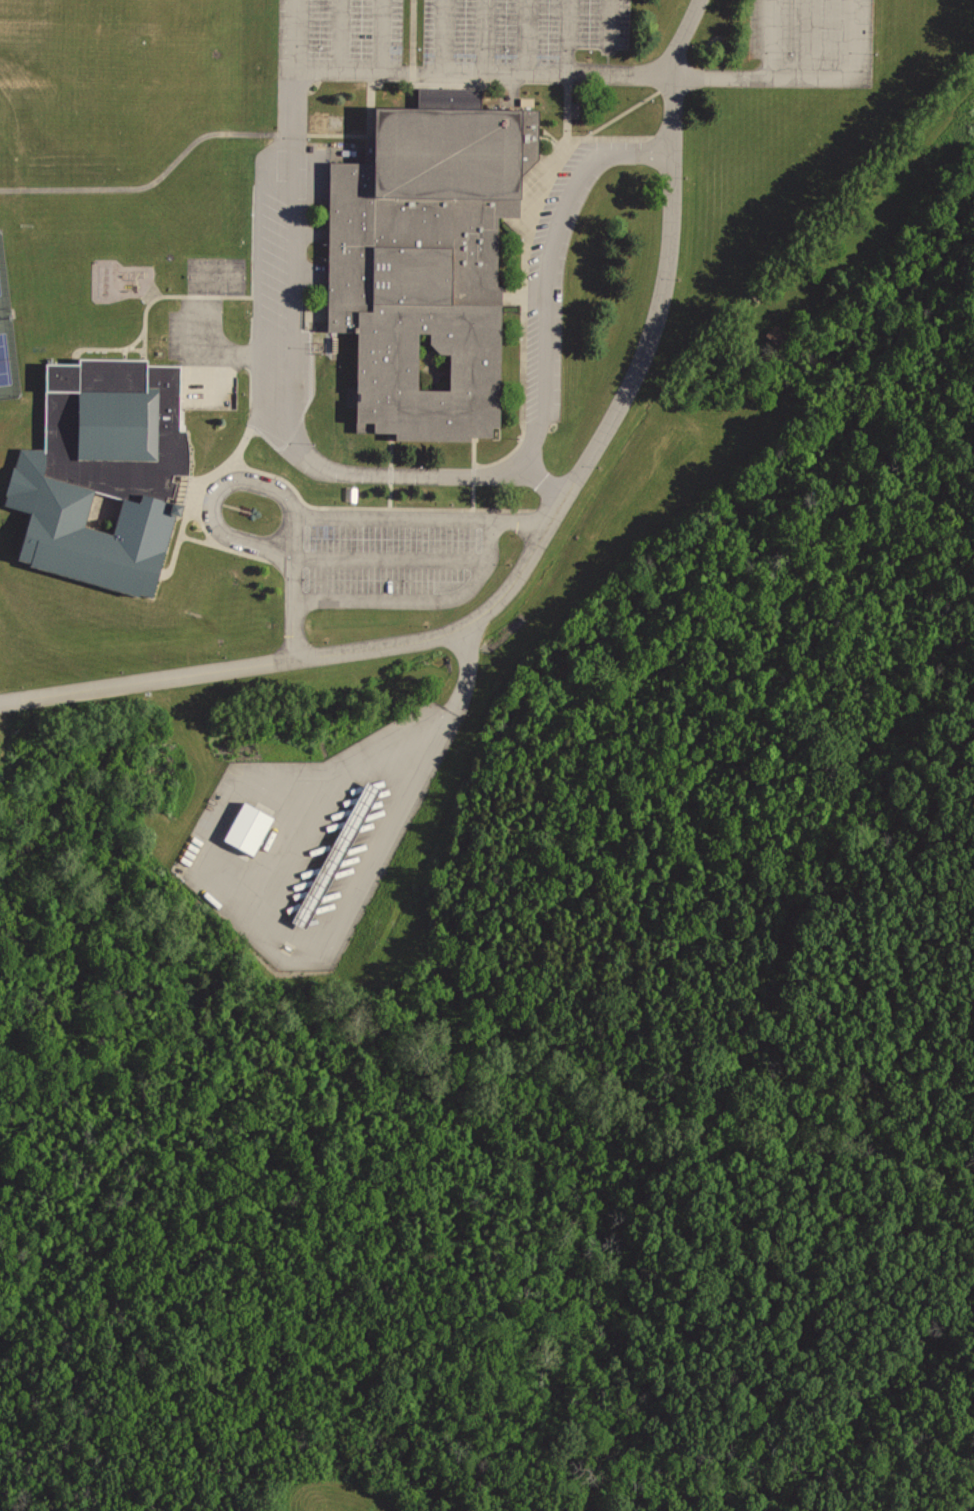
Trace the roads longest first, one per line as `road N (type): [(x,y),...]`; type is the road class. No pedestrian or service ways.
road 1 (residential): [(699,0),(672,73),(671,205),(659,308),(621,401),(504,592),(456,629),(429,637),(0,700)]

